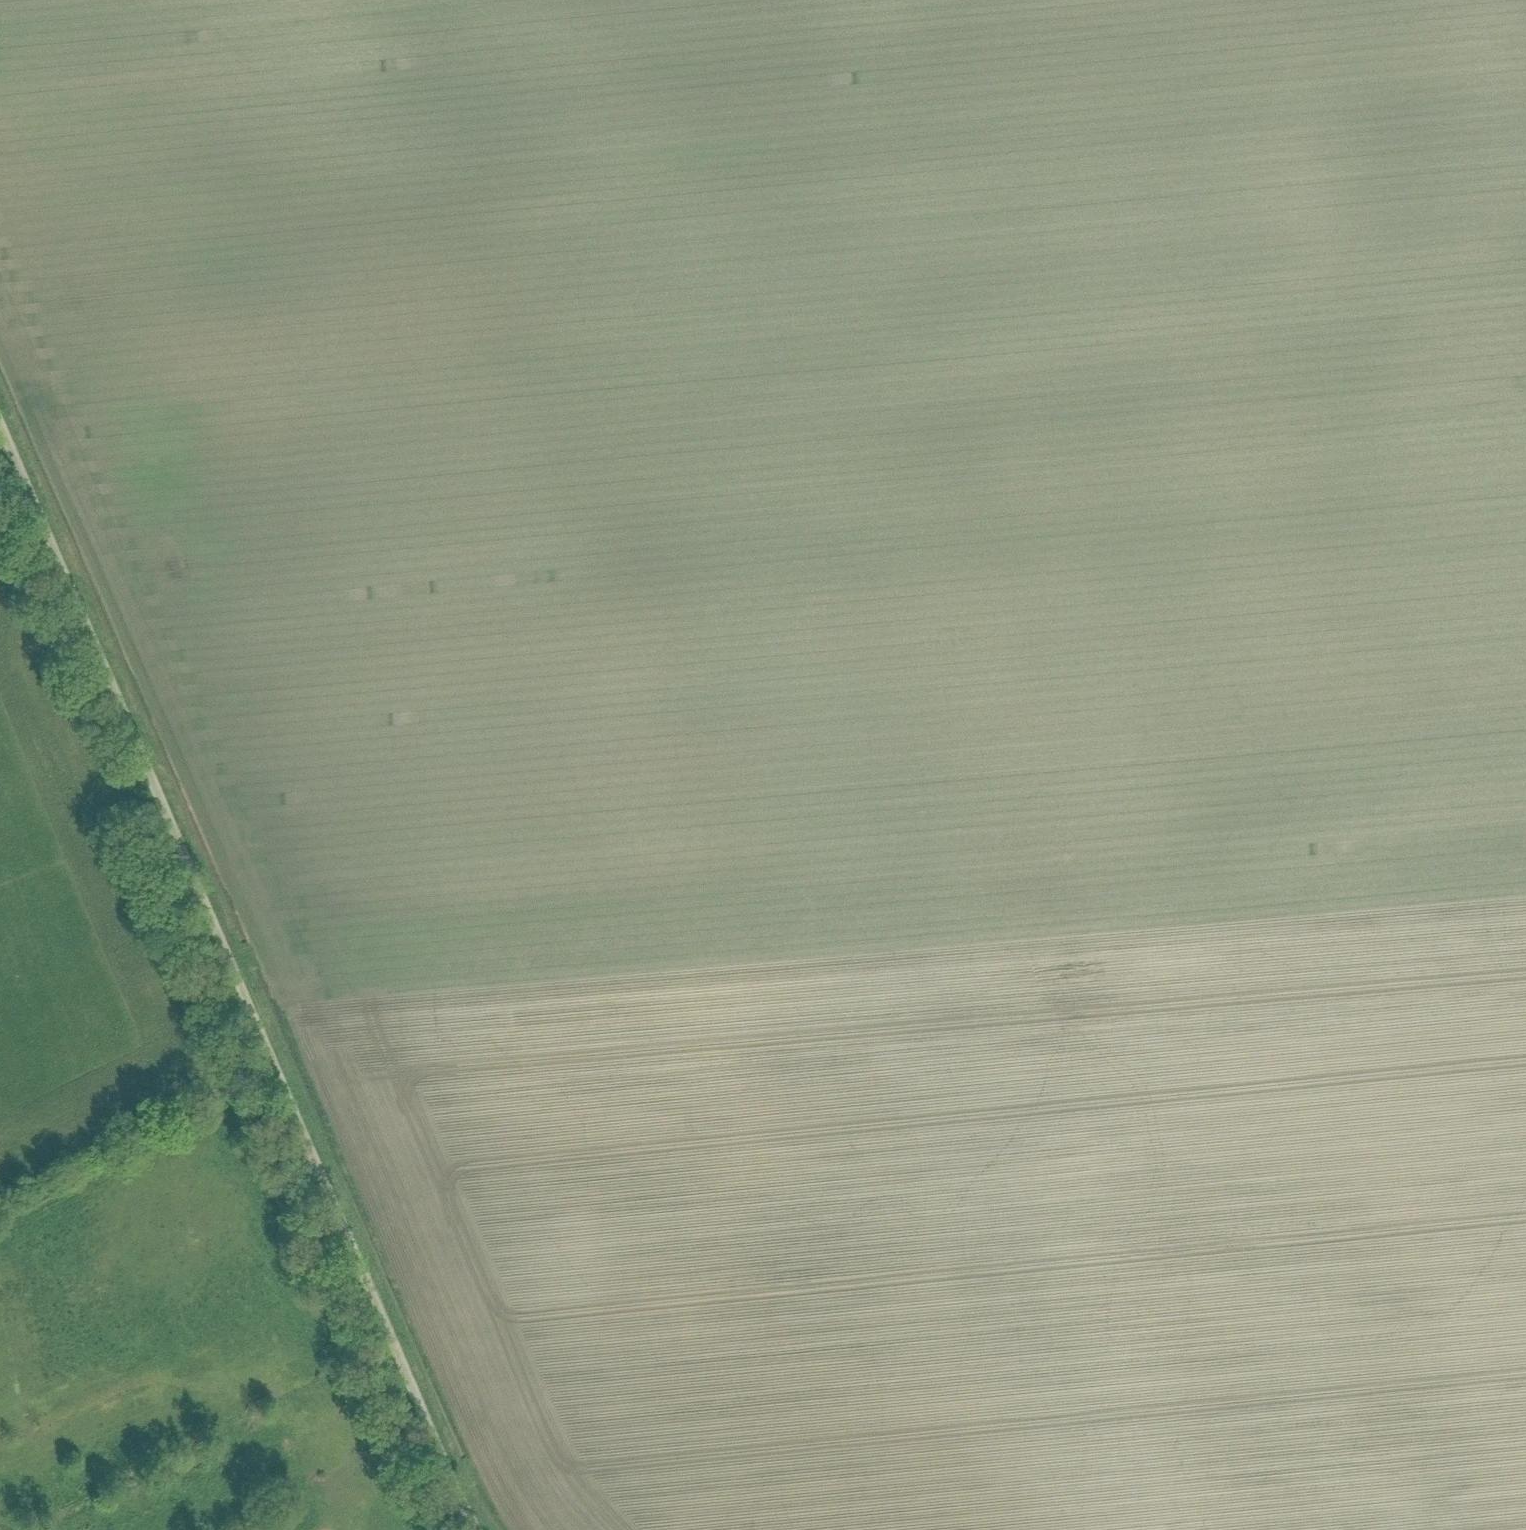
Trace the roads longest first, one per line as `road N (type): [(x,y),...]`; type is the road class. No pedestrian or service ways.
road 1 (track): [(478,1529),(0,419)]

